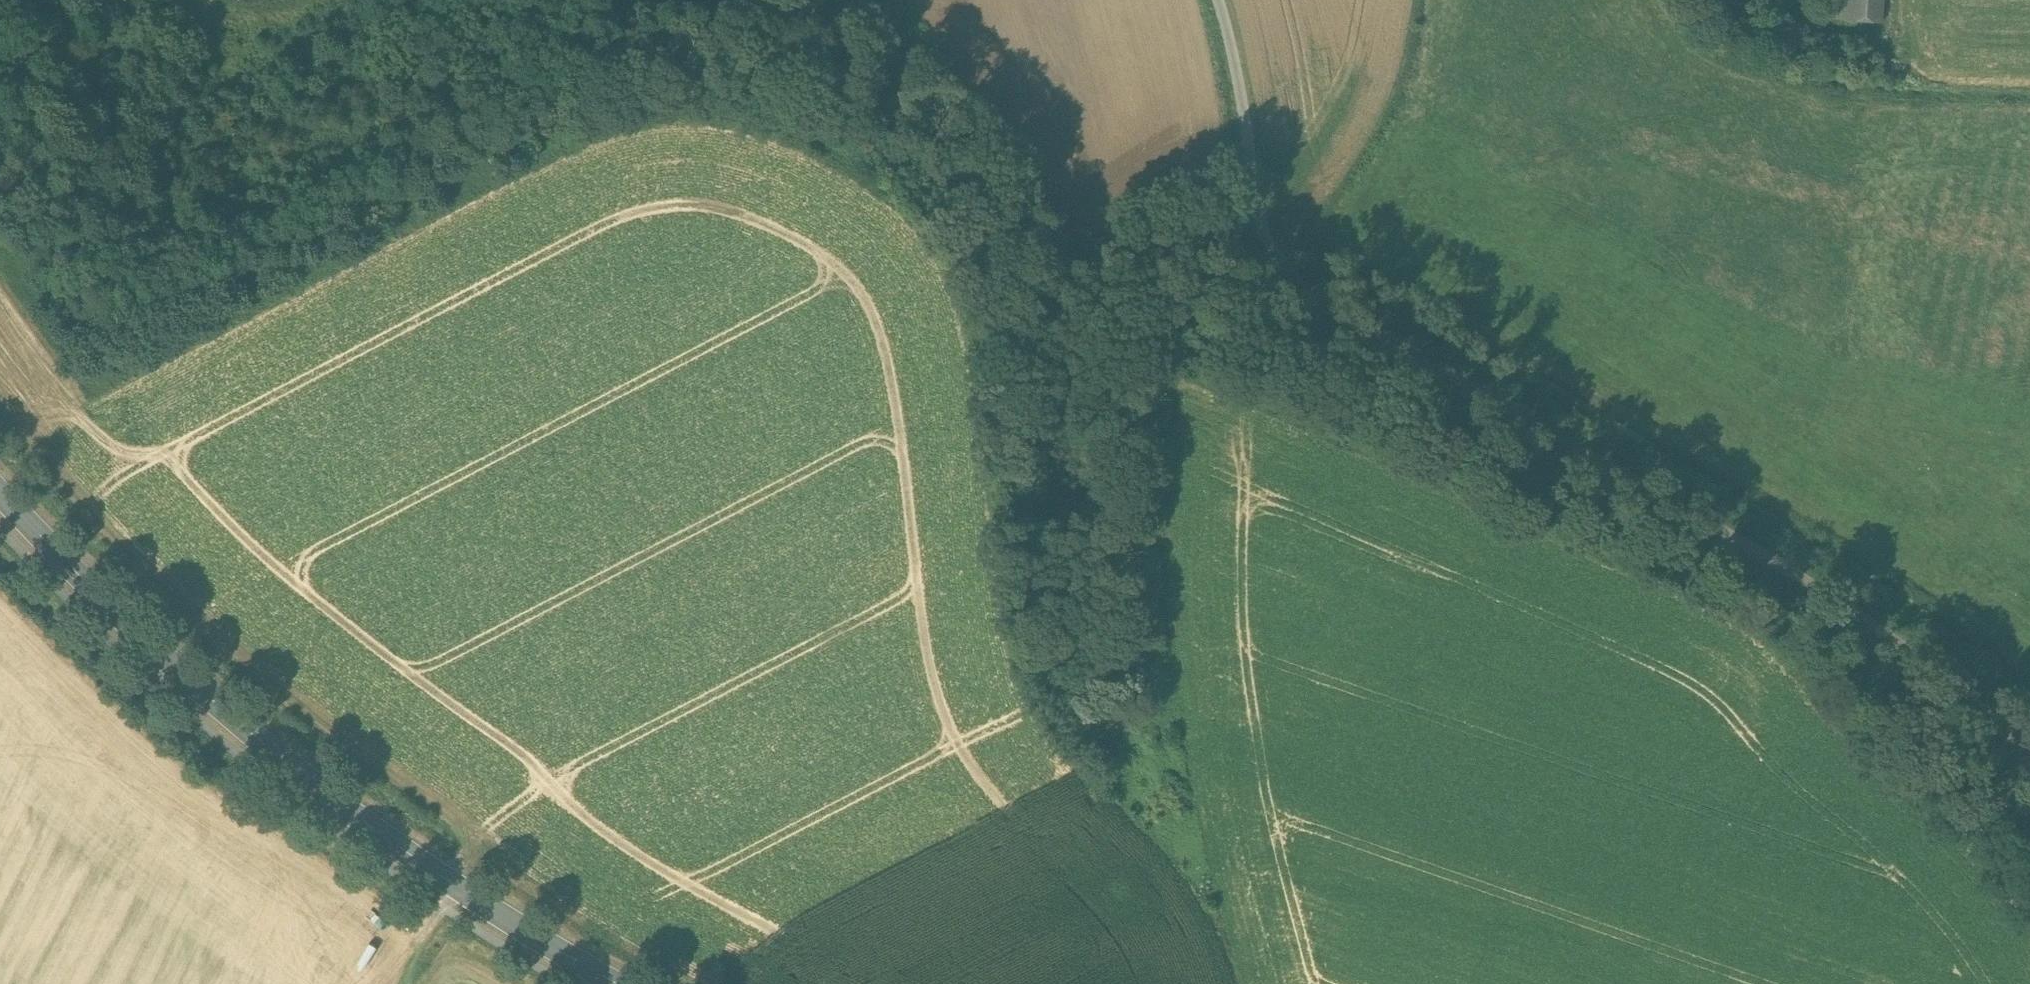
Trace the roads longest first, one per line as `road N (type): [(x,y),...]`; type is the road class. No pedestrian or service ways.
road 1 (track): [(2029,755),(1925,662),(1732,534),(1322,302),(1270,244),(1219,0)]
road 2 (secondary): [(616,983),(502,920),(316,784),(144,640),(0,486)]

